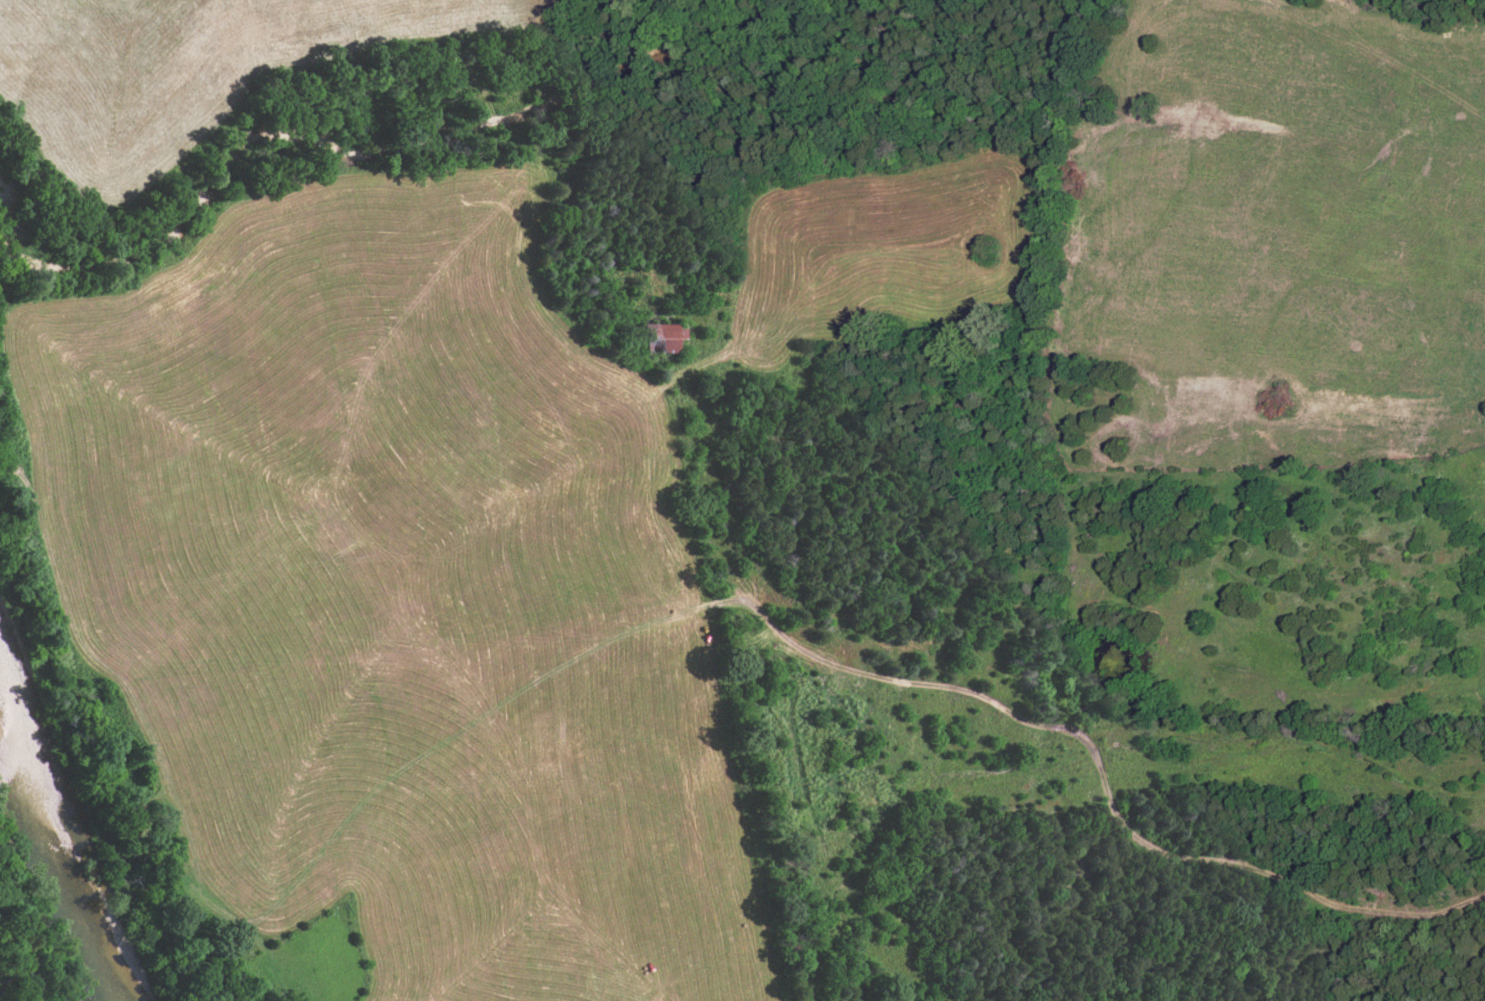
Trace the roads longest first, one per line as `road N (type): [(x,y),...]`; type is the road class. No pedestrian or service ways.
road 1 (residential): [(1484,742),(1379,723),(1025,696),(792,600),(723,531),(697,473),(697,409)]

